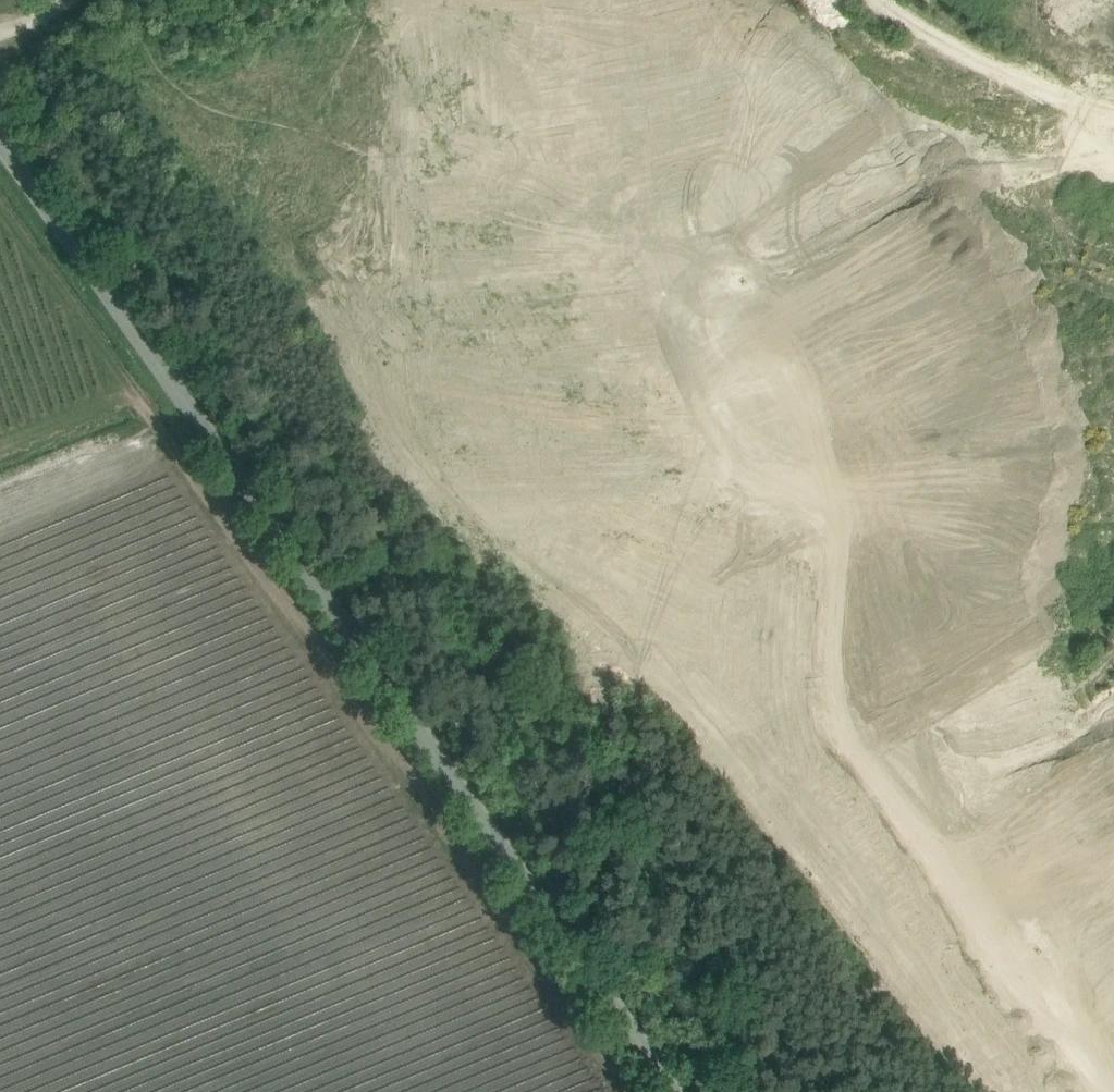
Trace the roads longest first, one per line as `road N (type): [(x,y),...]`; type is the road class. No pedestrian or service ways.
road 1 (unclassified): [(680,1091),(0,138)]

